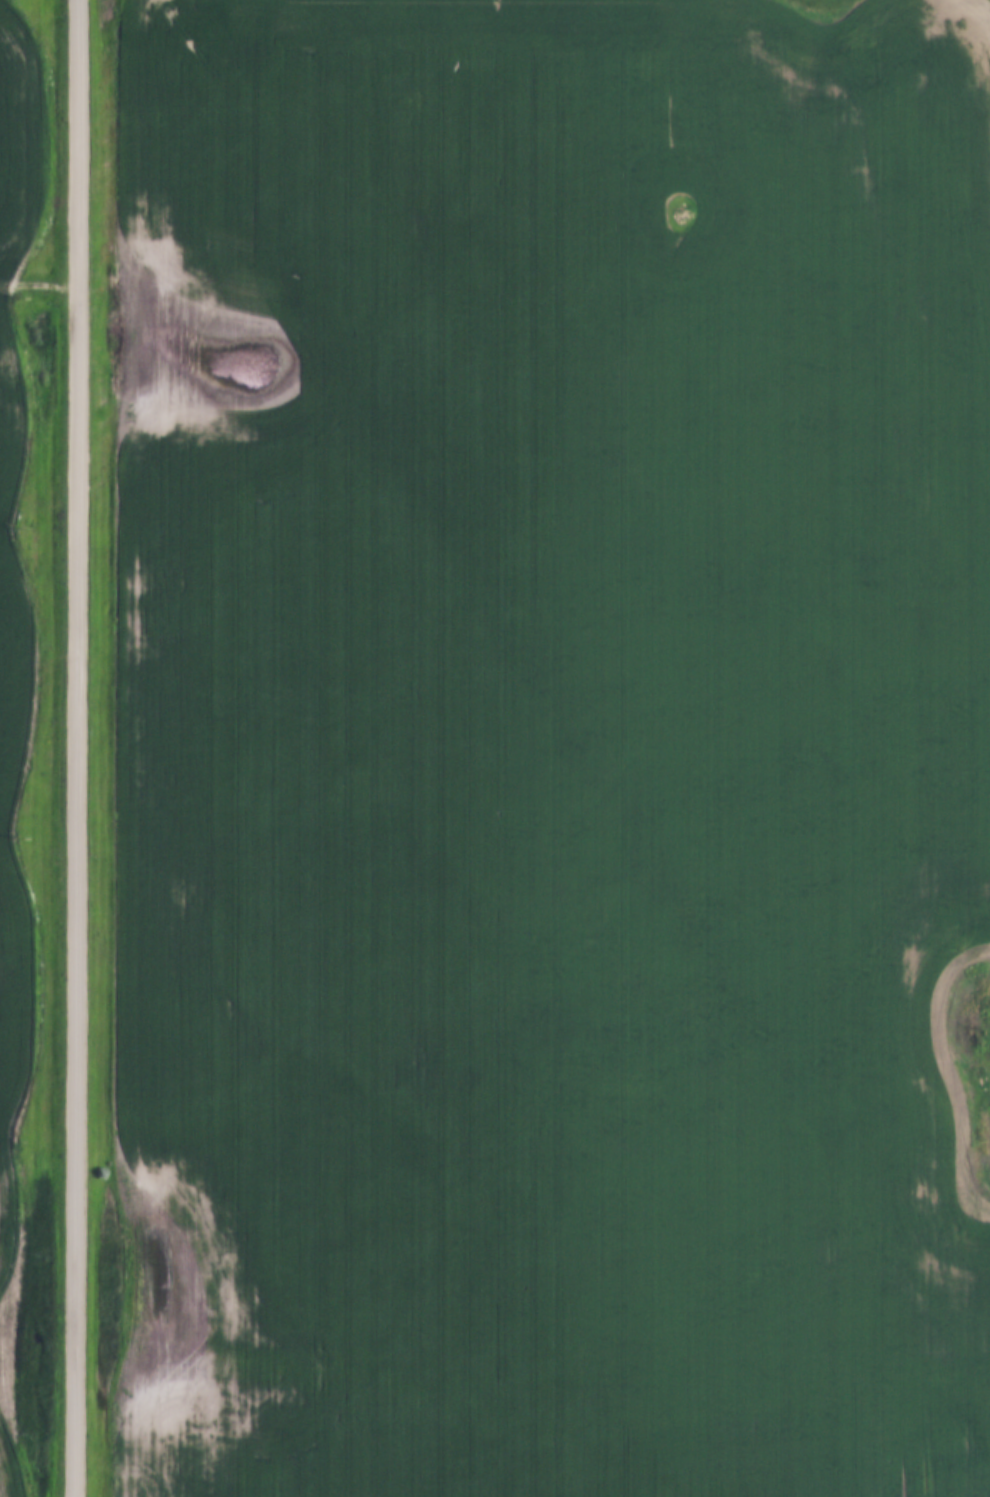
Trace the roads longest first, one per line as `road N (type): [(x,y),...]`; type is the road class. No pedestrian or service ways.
road 1 (residential): [(78,0),(75,1496)]

